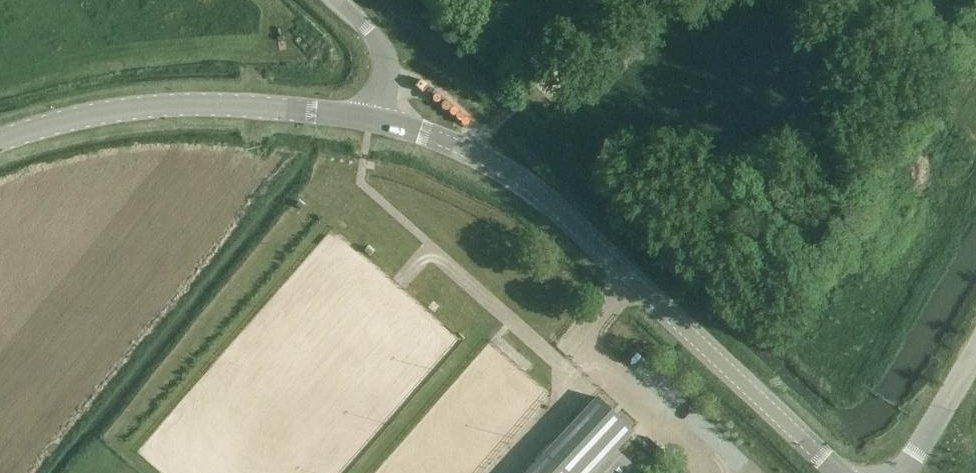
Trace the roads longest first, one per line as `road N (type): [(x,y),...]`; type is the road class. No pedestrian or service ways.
road 1 (tertiary): [(838,472),(540,199),(448,147),(376,122)]
road 2 (tertiary): [(376,122),(170,104),(79,118),(0,141)]
road 3 (unclassified): [(376,122),(388,72),(376,46),(330,0)]
road 4 (residential): [(975,349),(899,472)]

